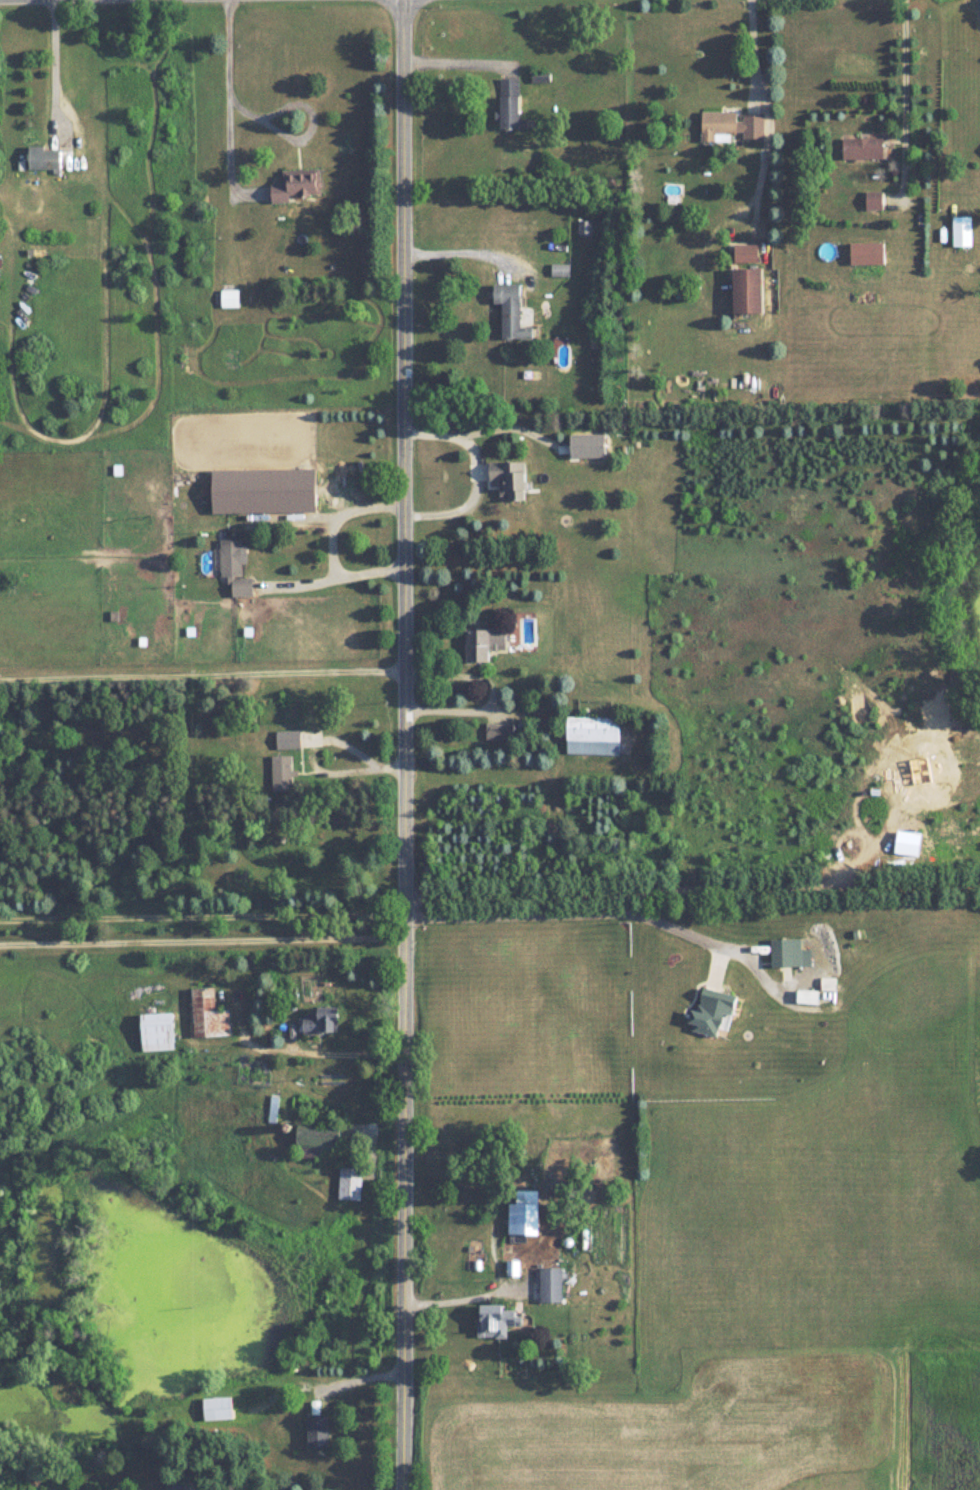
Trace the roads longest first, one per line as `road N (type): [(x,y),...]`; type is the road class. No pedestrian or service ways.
road 1 (residential): [(400,1489),(403,0)]

